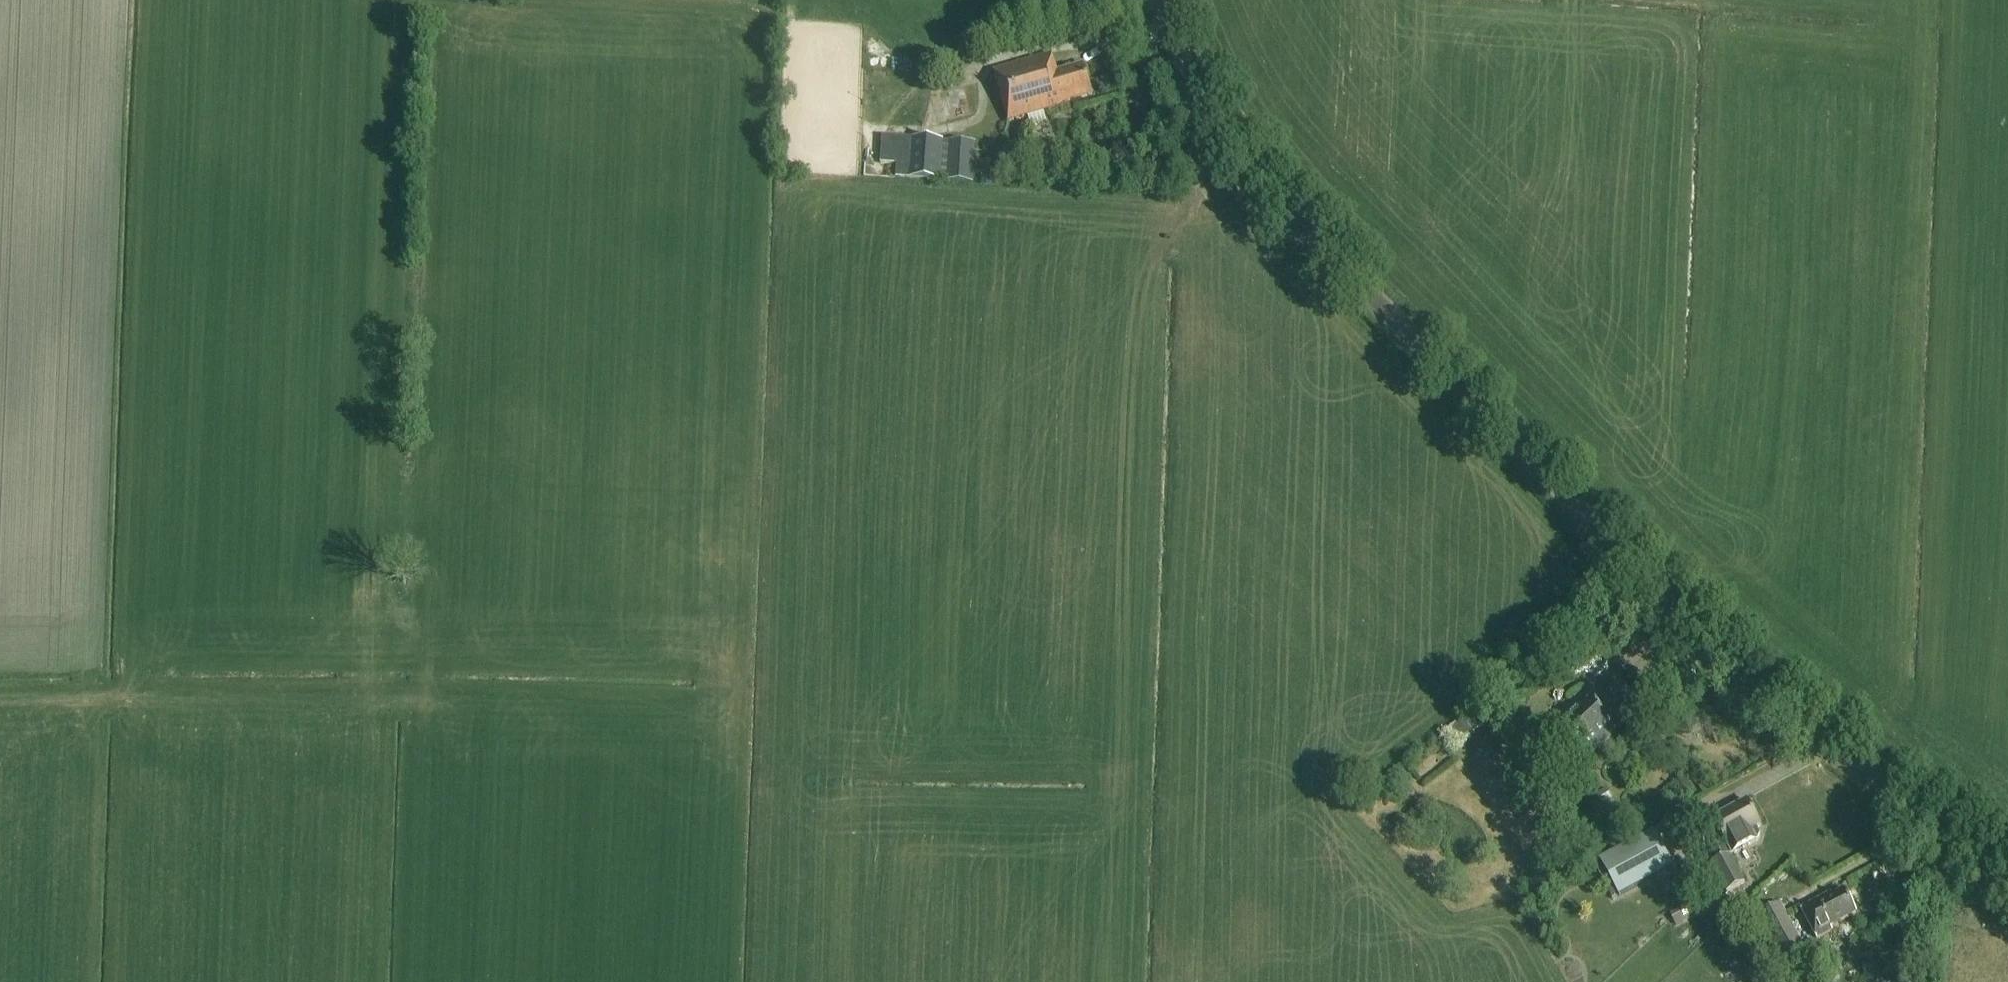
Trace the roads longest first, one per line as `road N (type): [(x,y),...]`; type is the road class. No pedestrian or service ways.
road 1 (unclassified): [(2007,877),(1726,681),(1568,527),(1209,144),(1149,0)]

